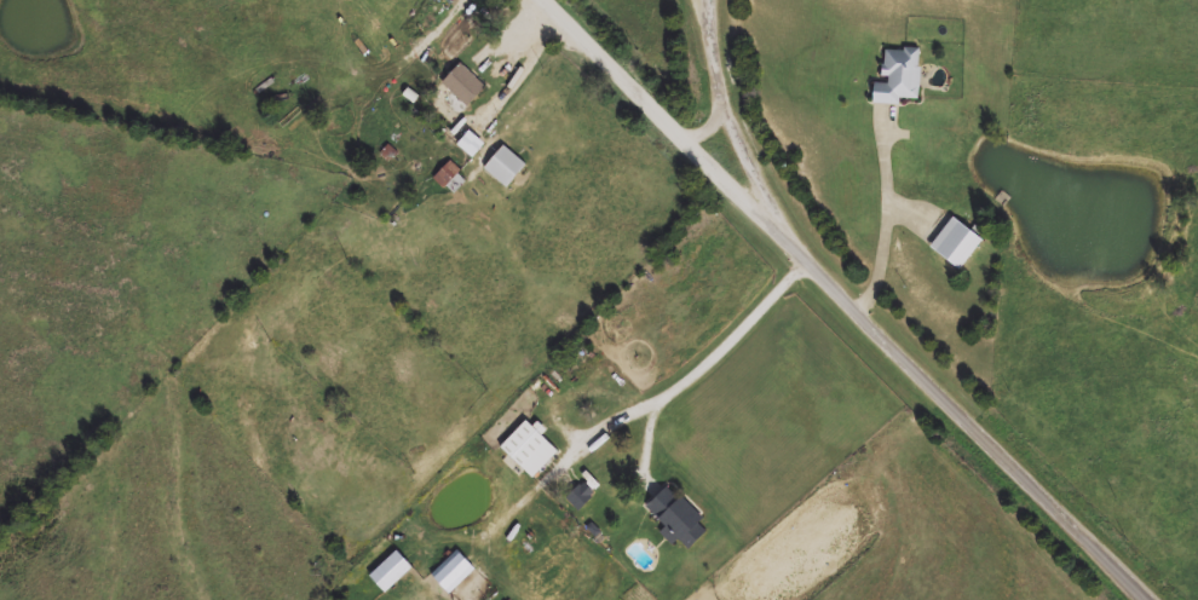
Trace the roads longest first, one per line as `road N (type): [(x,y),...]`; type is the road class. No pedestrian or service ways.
road 1 (residential): [(1148,599),(546,0)]
road 2 (residential): [(793,247),(735,121),(711,0)]

